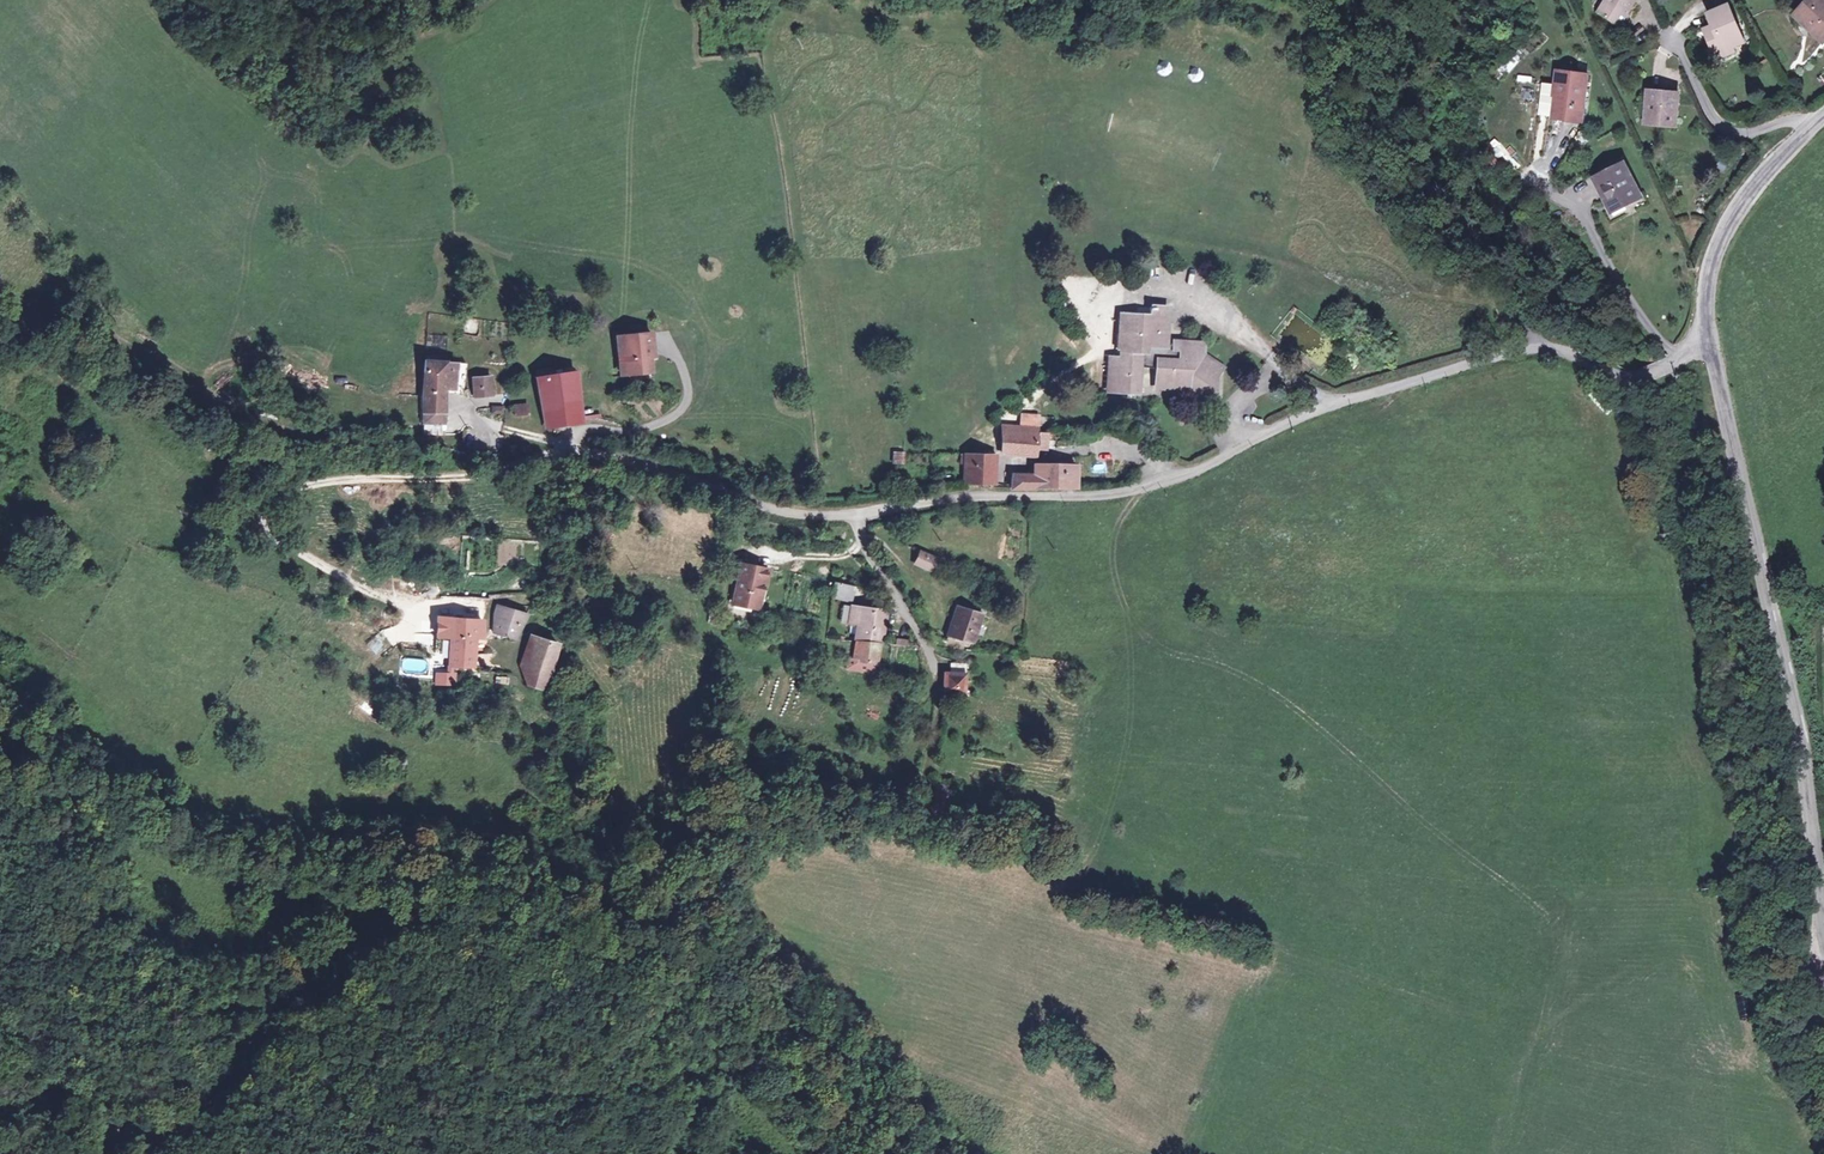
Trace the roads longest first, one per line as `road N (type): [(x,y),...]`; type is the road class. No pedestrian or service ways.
road 1 (track): [(1511,1153),(1569,905),(1383,765),(1301,724),(1169,637),(1128,577),(1119,543),(1125,514),(1148,486)]
road 2 (residential): [(879,510),(1115,493),(1196,470),(1369,393),(1492,359),(1552,348),(1637,373),(1706,343)]
road 3 (tertiary): [(1823,926),(1790,698),(1706,343)]
road 4 (track): [(0,324),(39,328),(253,428),(326,443),(471,453),(557,446)]
road 5 (track): [(497,599),(404,602),(266,535),(267,506),(298,489),(348,480),(443,482),(506,472),(557,446)]
road 6 (residential): [(557,446),(797,515),(879,510)]
road 7 (residential): [(927,774),(933,647),(862,548),(858,529),(879,510)]
road 8 (tertiary): [(1706,343),(1708,278),(1727,223),(1823,116)]
road 9 (track): [(169,393),(126,361),(0,189)]

